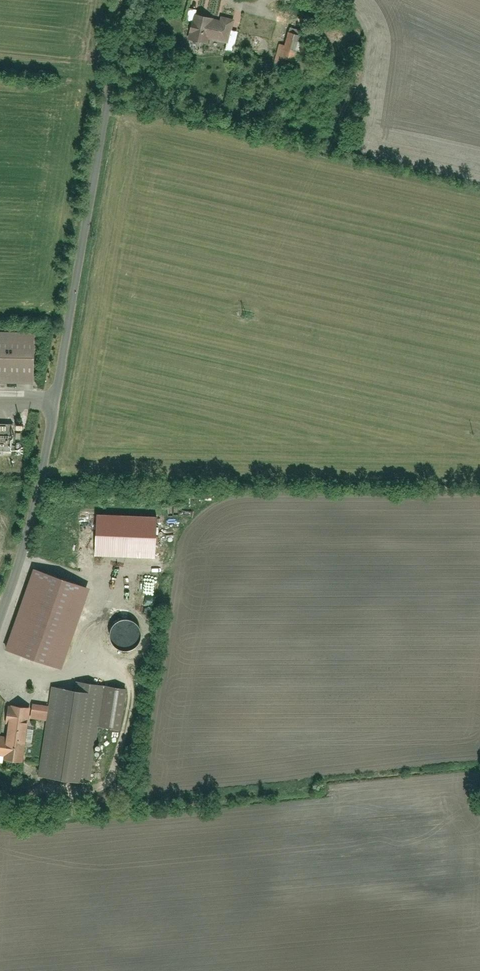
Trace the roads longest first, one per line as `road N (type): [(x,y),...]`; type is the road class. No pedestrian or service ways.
road 1 (unclassified): [(0,626),(43,478),(128,0)]

